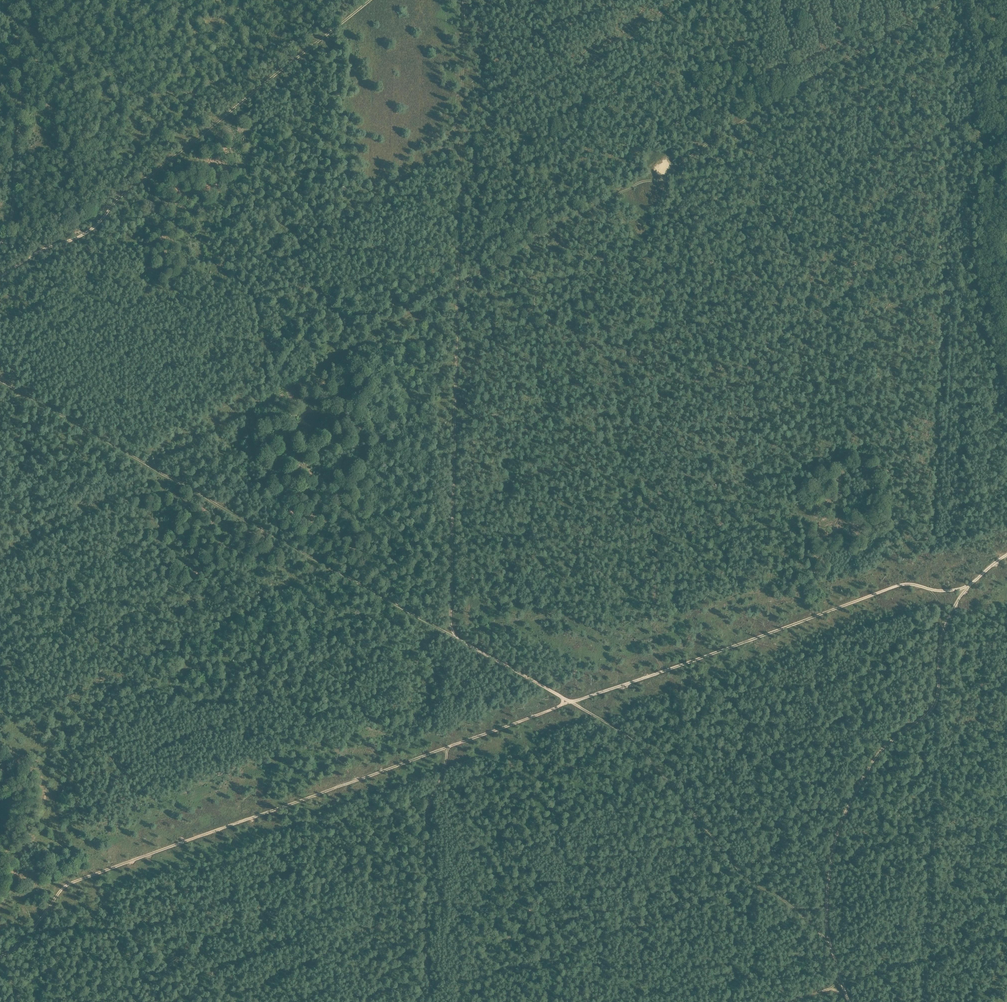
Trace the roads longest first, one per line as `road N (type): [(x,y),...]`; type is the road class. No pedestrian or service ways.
road 1 (track): [(964,589),(904,584),(64,885),(32,931),(0,955)]
road 2 (track): [(151,467),(625,190),(673,177),(711,141),(949,0)]
road 3 (track): [(826,908),(801,910),(759,891),(626,738),(571,701),(151,467)]
road 4 (track): [(464,0),(450,635)]
road 5 (track): [(1006,554),(964,589),(952,611),(940,641),(937,702),(873,760),(846,813),(826,908),(849,1001)]
road 6 (track): [(369,0),(69,242),(0,278)]
road 7 (track): [(20,0),(16,190),(0,250)]
road 8 (track): [(0,554),(151,467)]
road 9 (track): [(151,467),(0,381)]

